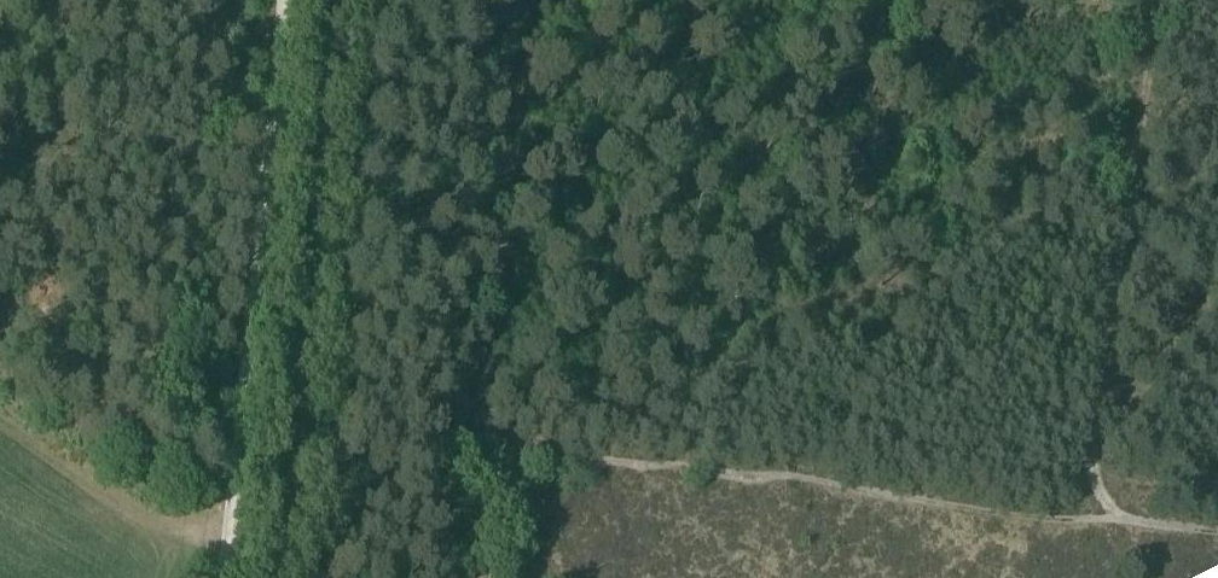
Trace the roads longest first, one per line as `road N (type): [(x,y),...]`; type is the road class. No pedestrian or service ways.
road 1 (track): [(1128,521),(1024,520),(793,481),(500,456)]
road 2 (unclassified): [(280,0),(223,577)]
road 3 (track): [(1128,521),(1096,484),(1092,440),(1154,0)]
road 4 (track): [(500,456),(485,435),(481,391),(541,0)]
road 5 (track): [(227,535),(137,507),(0,418)]
road 6 (track): [(482,577),(500,456)]

